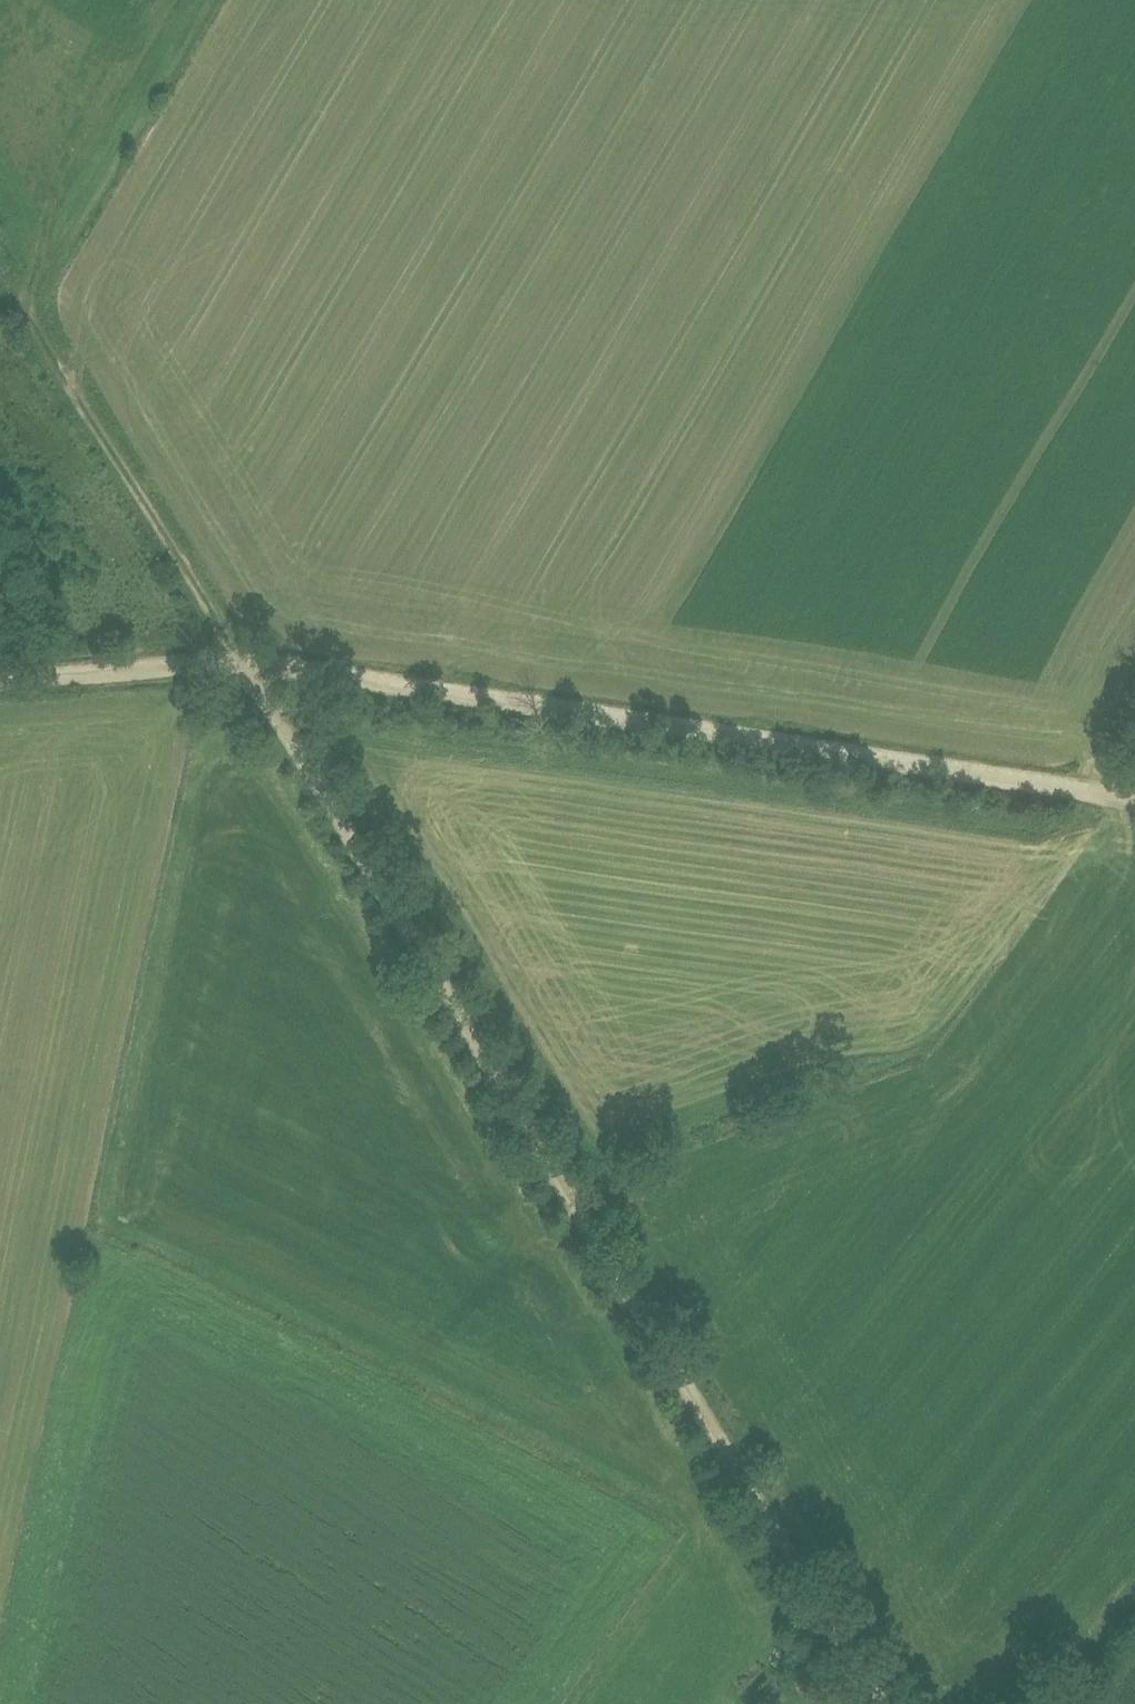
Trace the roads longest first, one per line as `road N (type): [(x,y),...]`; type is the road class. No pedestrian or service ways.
road 1 (track): [(257,665),(885,1703)]
road 2 (track): [(1134,798),(257,665)]
road 3 (track): [(0,260),(234,645),(237,662)]
road 4 (track): [(257,665),(0,679)]

